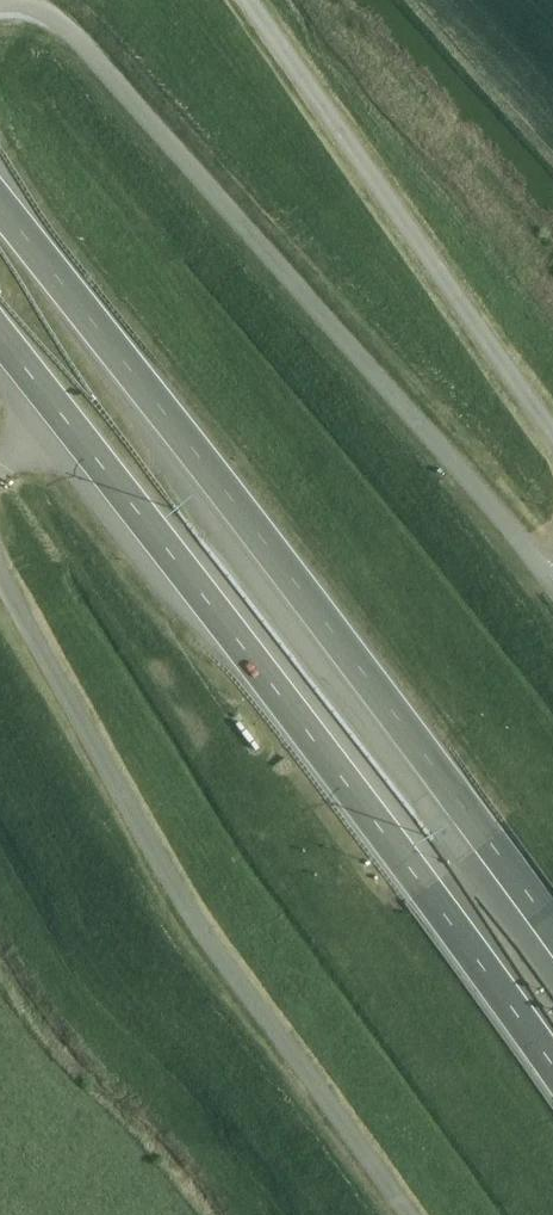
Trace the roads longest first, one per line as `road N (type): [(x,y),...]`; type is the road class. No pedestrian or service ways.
road 1 (trunk): [(0,340),(420,879),(552,1066)]
road 2 (trunk): [(552,927),(0,203)]

